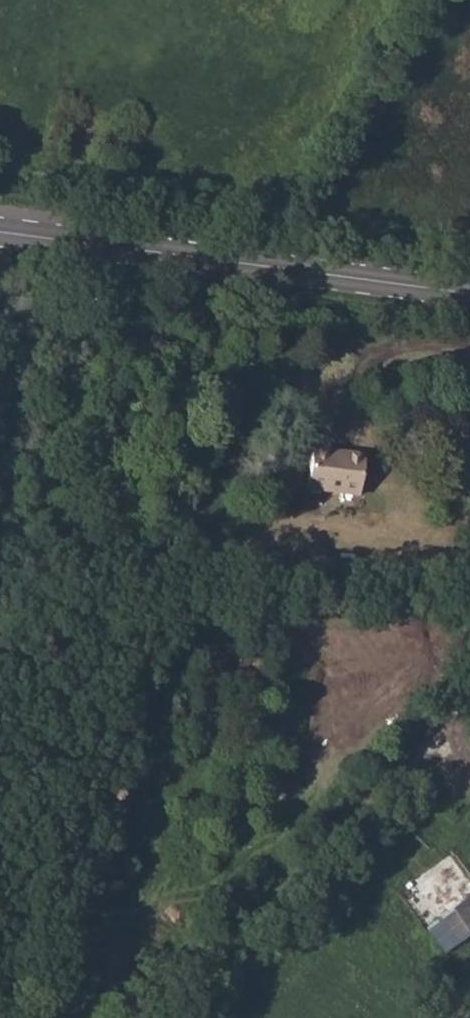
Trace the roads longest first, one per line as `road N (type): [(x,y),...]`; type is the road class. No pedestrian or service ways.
road 1 (secondary): [(469,299),(0,235)]
road 2 (track): [(156,1017),(469,711)]

